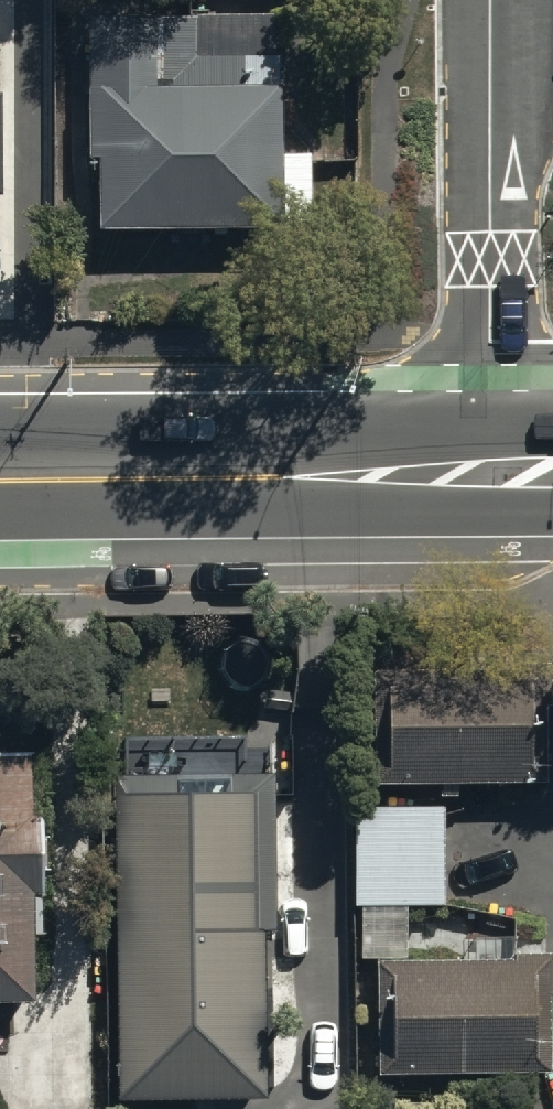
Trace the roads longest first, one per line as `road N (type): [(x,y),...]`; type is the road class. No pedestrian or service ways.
road 1 (tertiary): [(492,475),(0,481)]
road 2 (residential): [(491,0),(492,475)]

